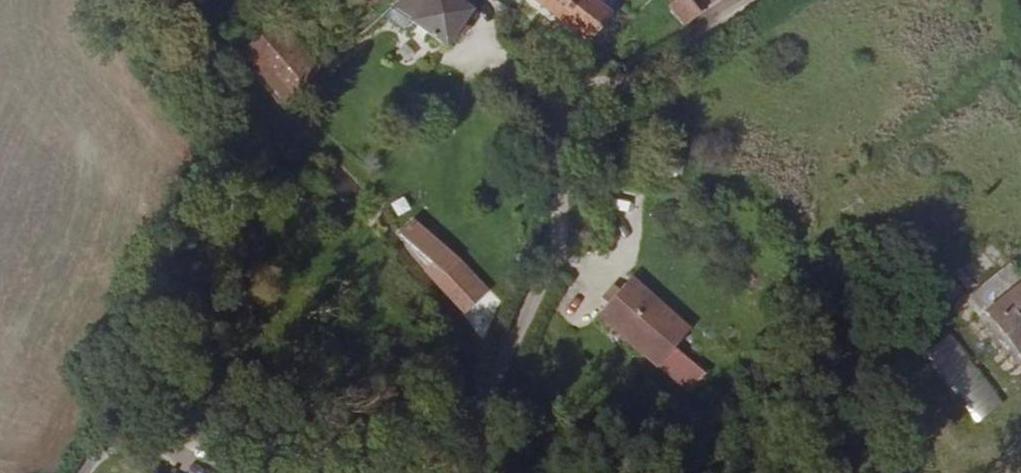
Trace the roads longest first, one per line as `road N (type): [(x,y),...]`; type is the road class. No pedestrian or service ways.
road 1 (residential): [(739,0),(559,113),(553,135),(560,238),(440,472)]

